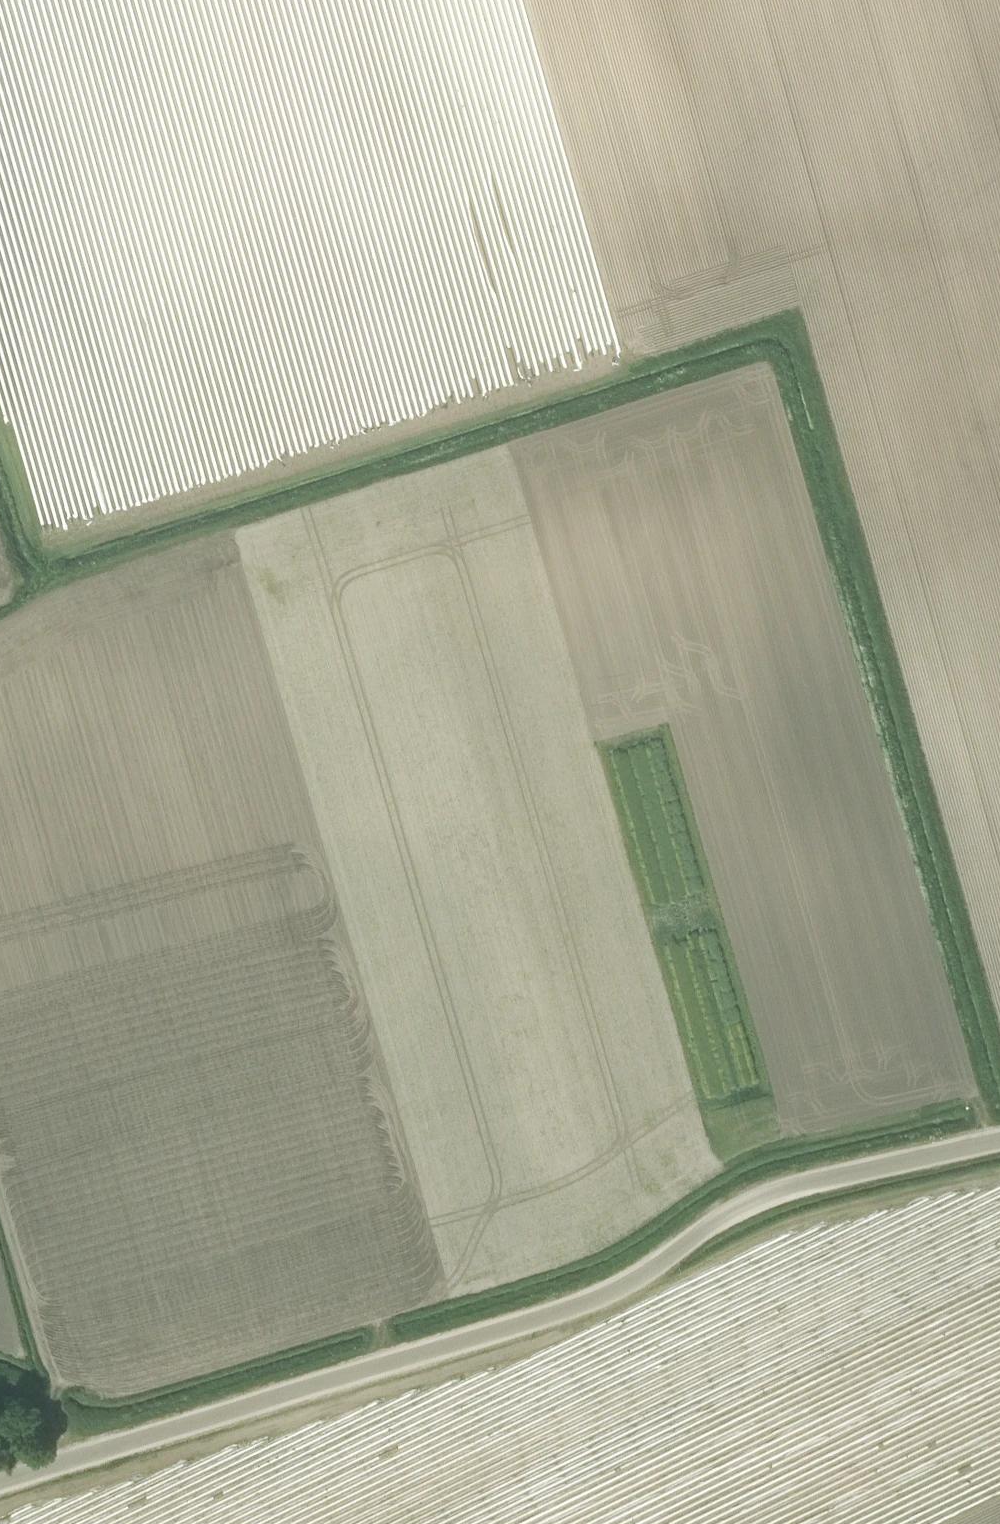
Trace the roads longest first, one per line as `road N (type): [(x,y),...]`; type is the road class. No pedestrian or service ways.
road 1 (unclassified): [(0,1482),(189,1415),(525,1318),(631,1269),(750,1197),(999,1136)]

